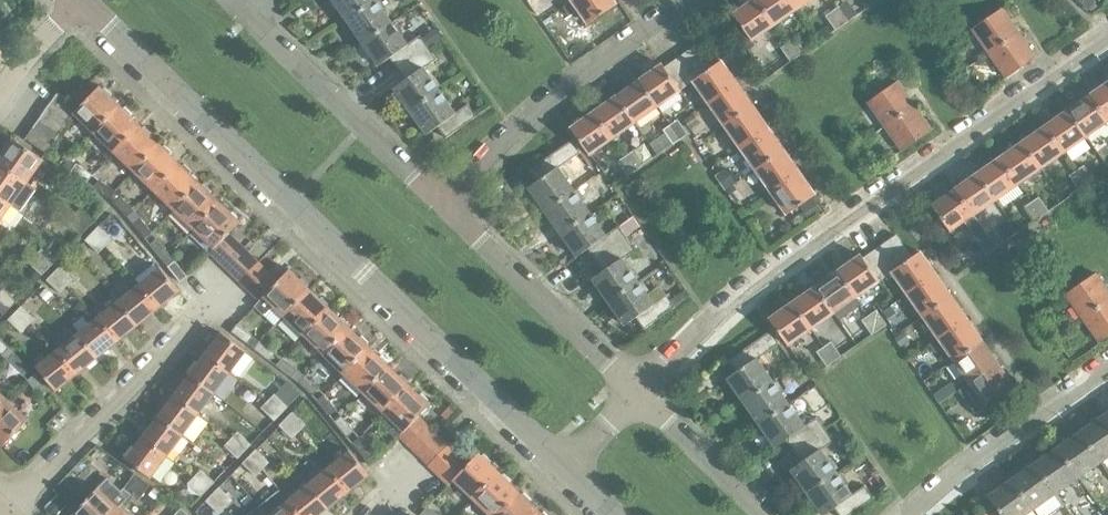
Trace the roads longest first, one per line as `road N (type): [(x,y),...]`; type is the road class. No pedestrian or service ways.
road 1 (unclassified): [(561,462),(83,1)]
road 2 (unclassified): [(639,392),(736,299),(1107,41)]
road 3 (unclassified): [(694,0),(571,85),(445,203)]
road 4 (unclassified): [(14,506),(229,286)]
road 5 (unclassified): [(445,203),(241,7)]
road 6 (unclassified): [(639,392),(445,203)]
road 7 (unclassified): [(1107,362),(958,466),(908,514)]
road 8 (unclassified): [(767,514),(639,392)]
road 9 (unclassified): [(0,97),(83,1)]

